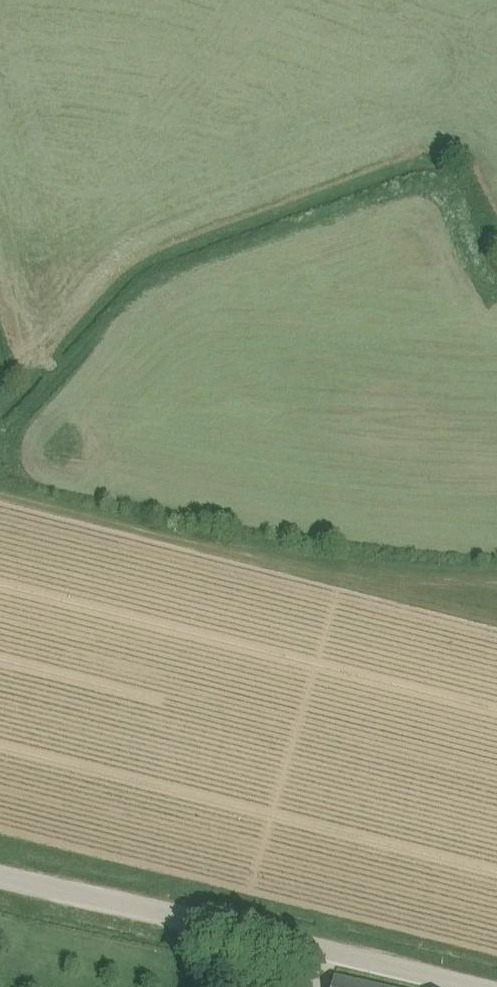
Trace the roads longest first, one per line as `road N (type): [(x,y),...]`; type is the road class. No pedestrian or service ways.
road 1 (unclassified): [(464,986),(0,877)]

